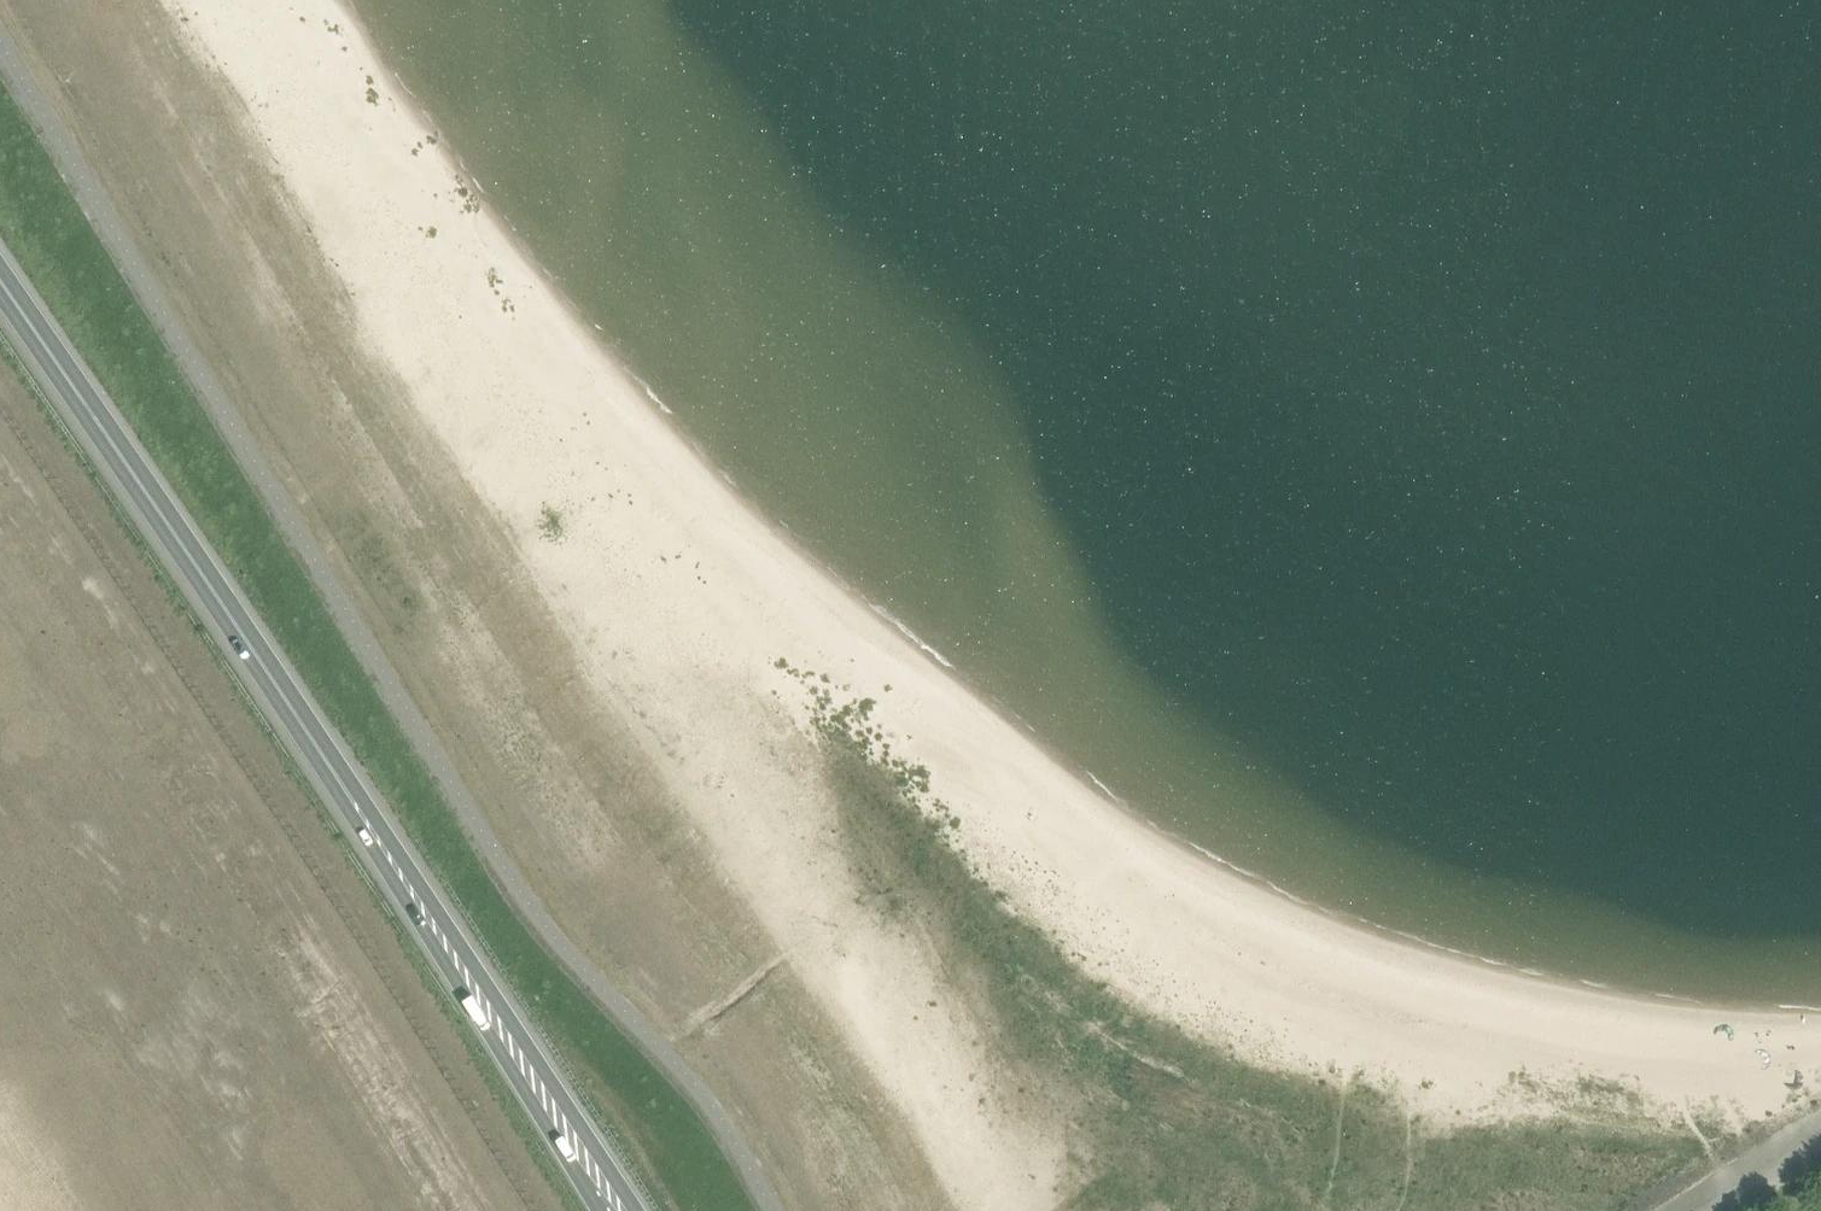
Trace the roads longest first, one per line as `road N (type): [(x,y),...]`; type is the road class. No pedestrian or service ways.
road 1 (trunk): [(616,1210),(350,797),(0,281)]

